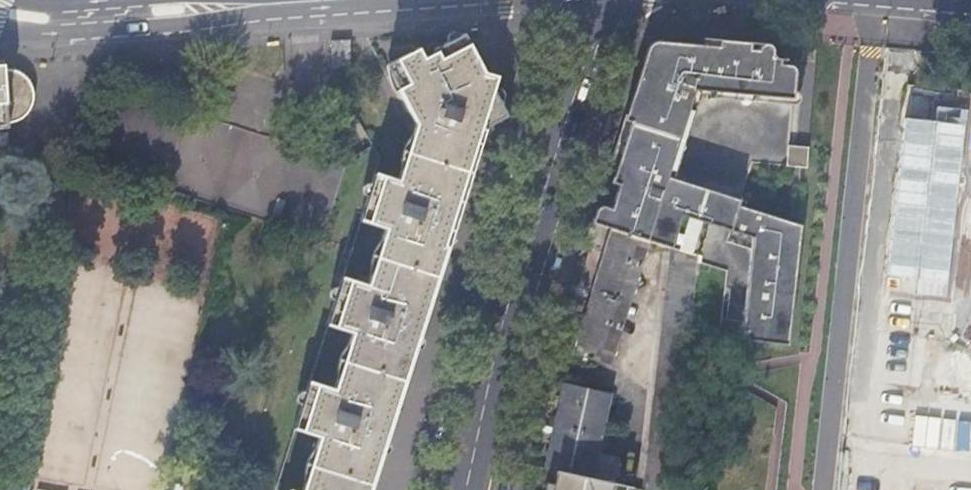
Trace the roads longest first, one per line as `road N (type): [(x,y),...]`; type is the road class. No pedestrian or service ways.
road 1 (tertiary): [(601,0),(469,489)]
road 2 (tertiary): [(296,0),(32,14)]

